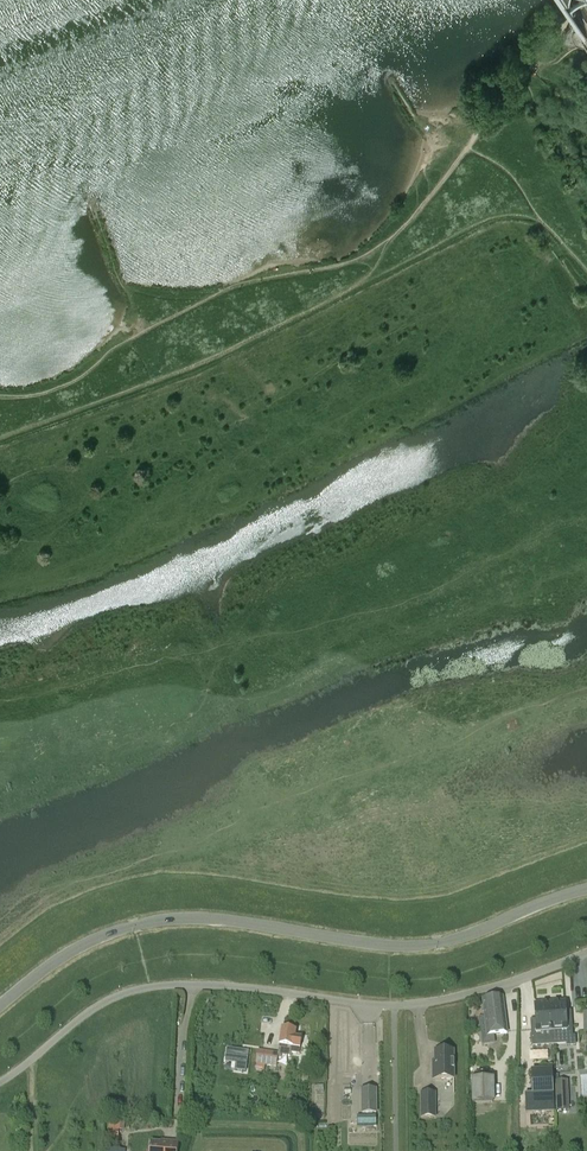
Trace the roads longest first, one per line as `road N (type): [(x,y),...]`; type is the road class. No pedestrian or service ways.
road 1 (unclassified): [(586,954),(486,993),(429,1004),(152,988),(113,999),(0,1080)]
road 2 (unclassified): [(586,893),(425,948),(205,921),(159,924),(87,947),(0,1011)]
road 3 (track): [(367,276),(219,353),(0,434)]
road 4 (track): [(586,4),(560,25),(467,148)]
road 5 (track): [(367,276),(527,198)]
road 6 (track): [(467,148),(367,276)]

